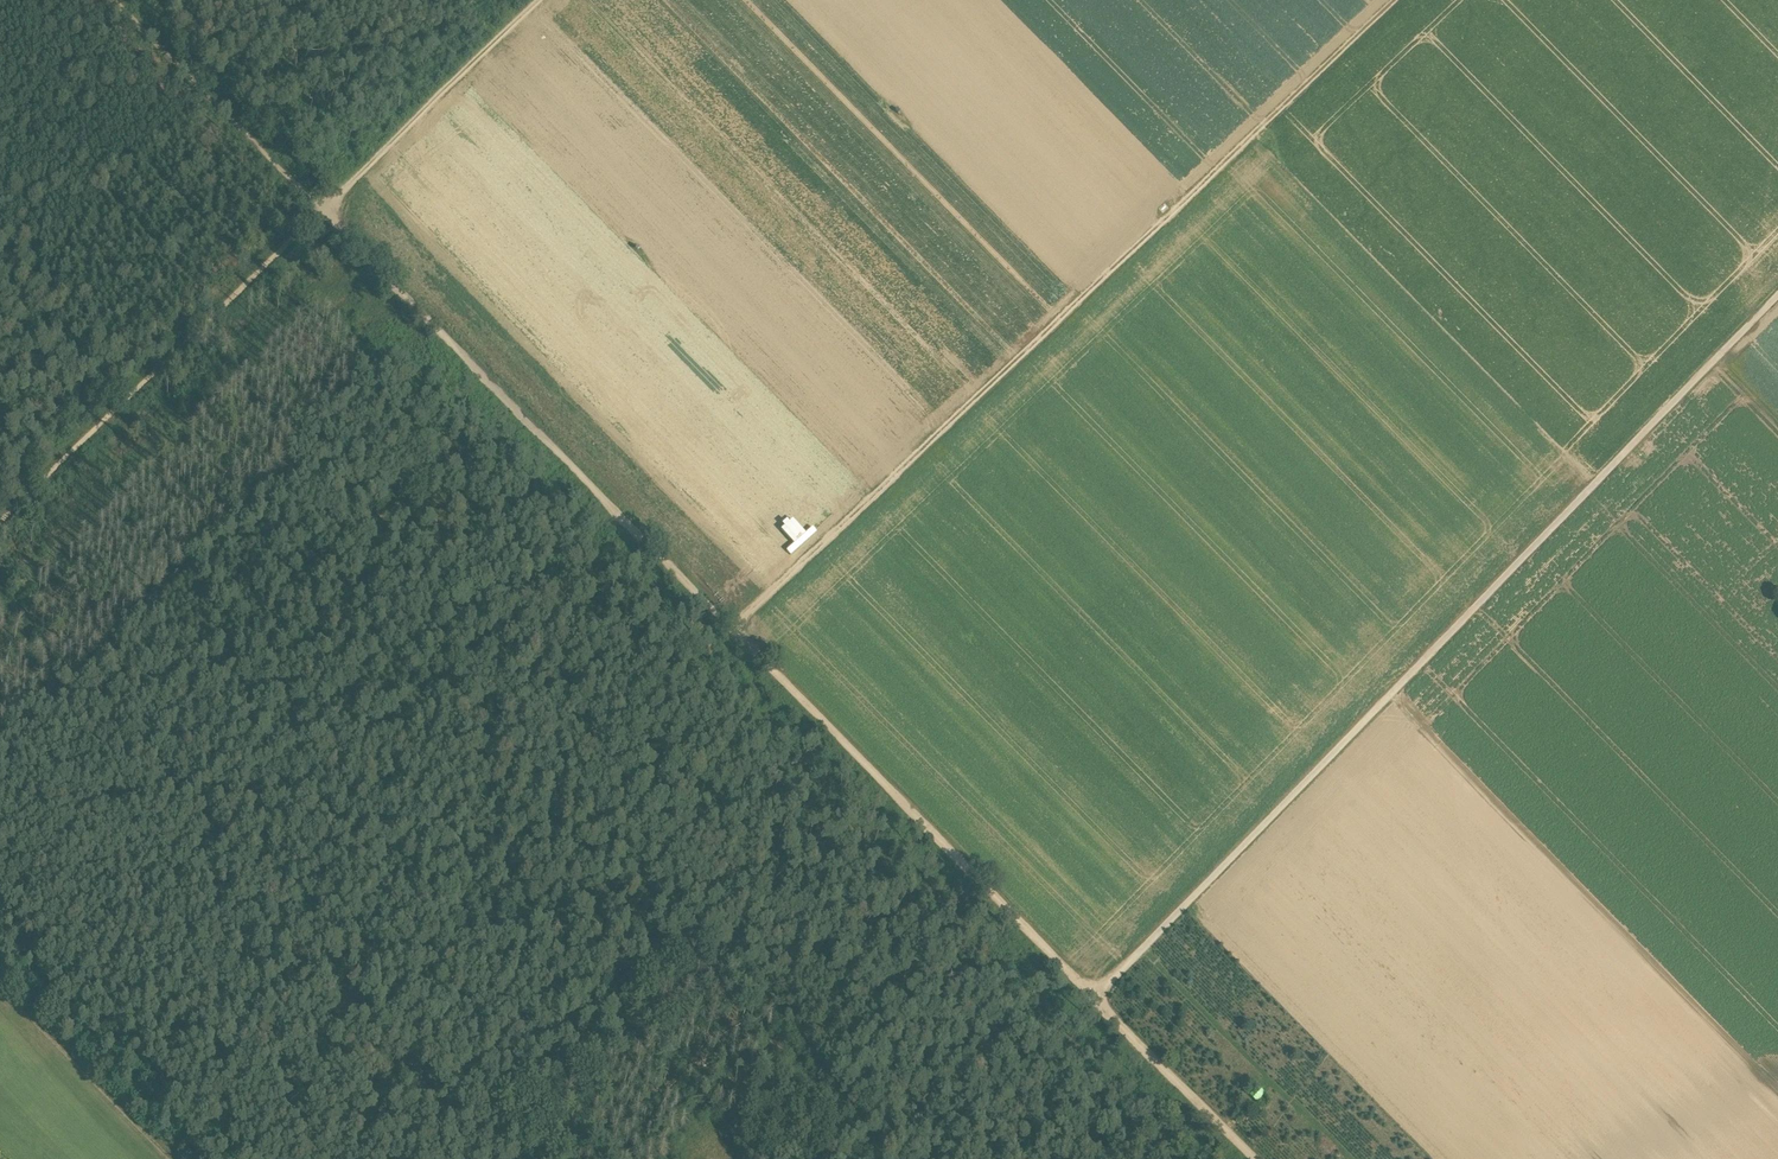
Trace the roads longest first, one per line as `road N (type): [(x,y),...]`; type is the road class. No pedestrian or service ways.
road 1 (track): [(930,1158),(0,234)]
road 2 (track): [(1104,1002),(323,208)]
road 3 (track): [(1777,310),(1104,1002)]
road 4 (track): [(1395,0),(732,628)]
road 5 (track): [(542,1158),(0,607)]
road 6 (track): [(0,519),(323,208)]
road 7 (track): [(536,0),(323,208)]
road 8 (track): [(323,208),(117,0)]
road 9 (track): [(182,1158),(0,976)]
road 10 (track): [(1256,1158),(1104,1002)]

